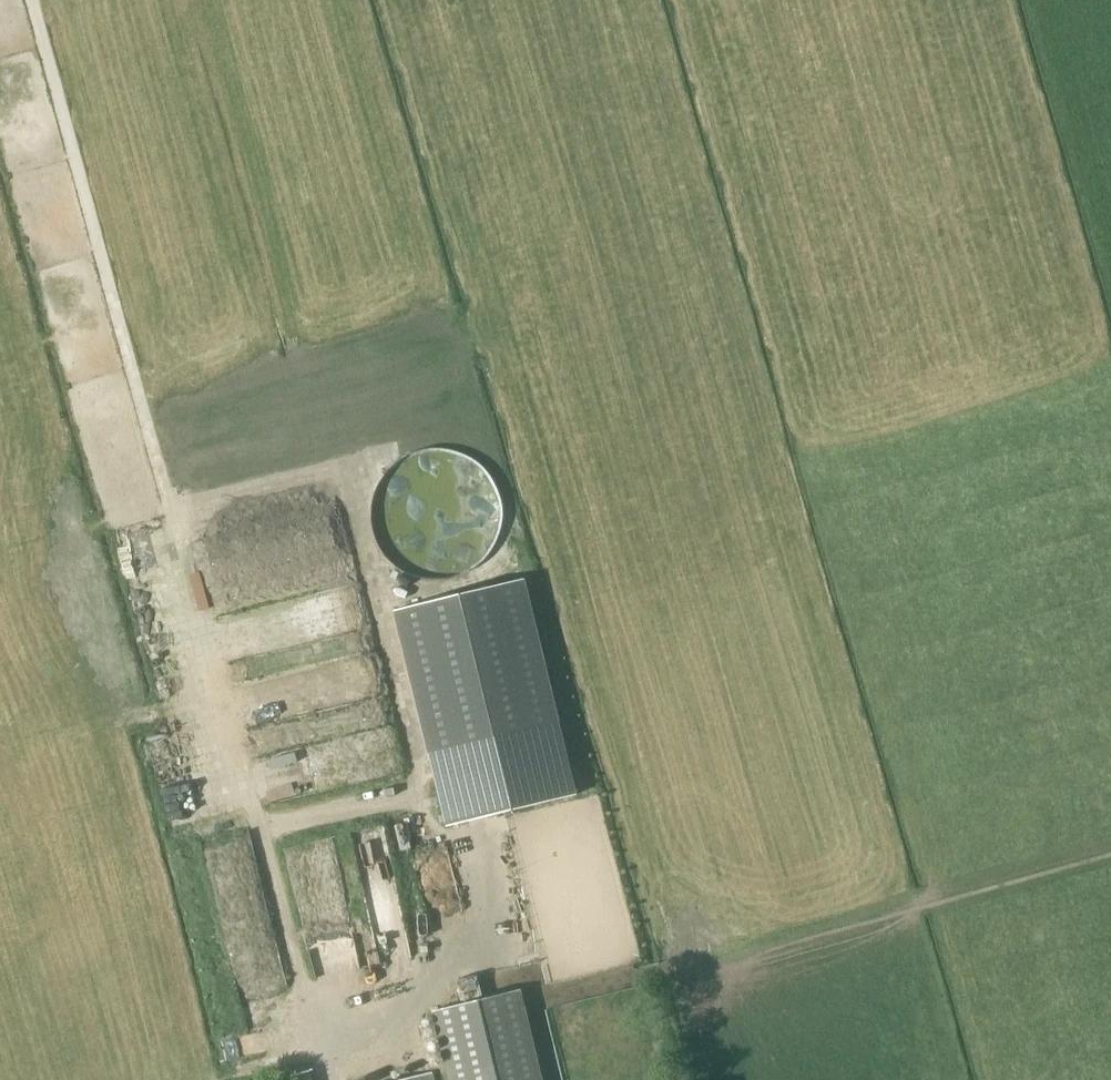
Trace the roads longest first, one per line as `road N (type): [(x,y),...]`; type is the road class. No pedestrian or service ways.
road 1 (track): [(32,0),(325,1064)]

